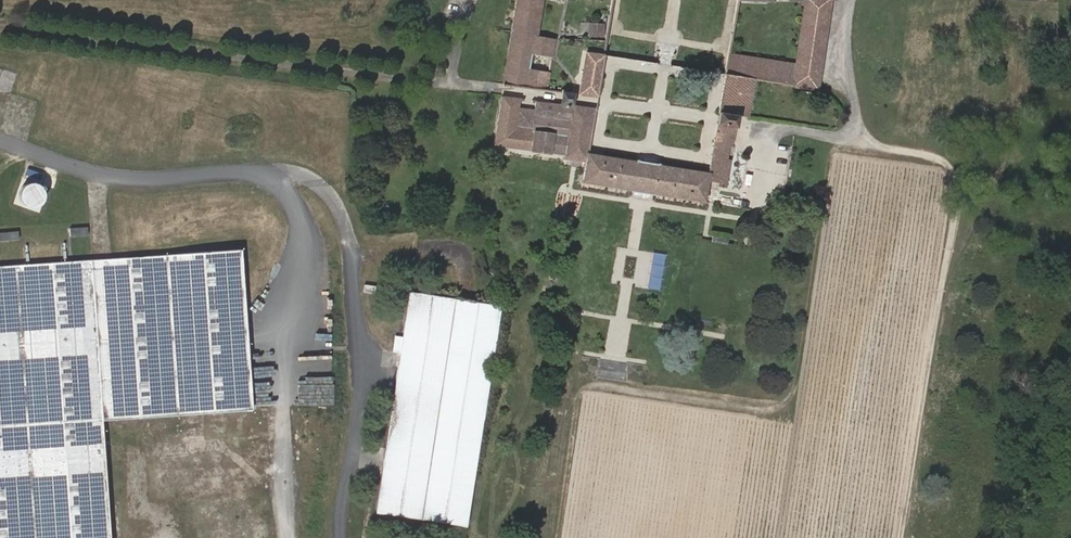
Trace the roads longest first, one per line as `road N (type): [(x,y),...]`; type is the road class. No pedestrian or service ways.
road 1 (track): [(860,135),(940,160),(954,194),(897,537)]

